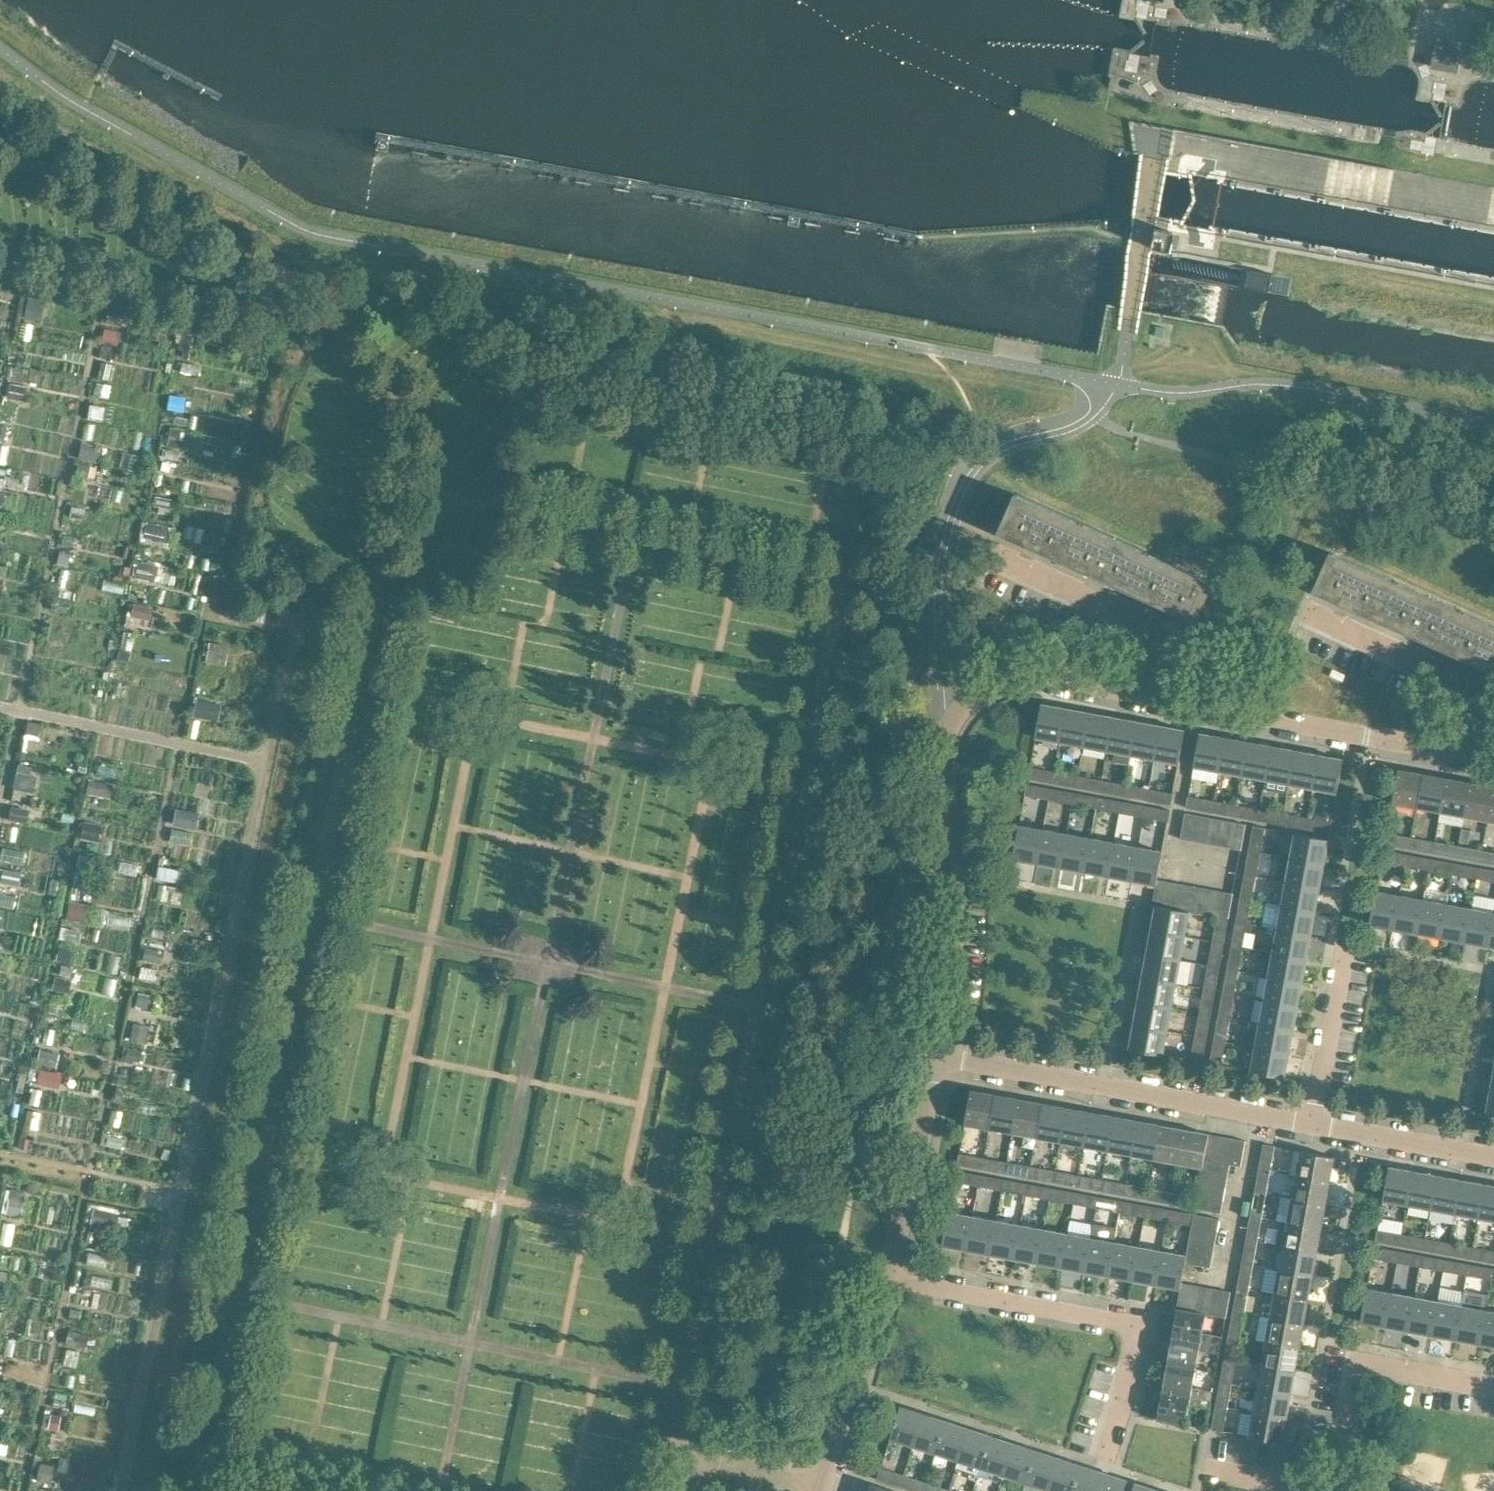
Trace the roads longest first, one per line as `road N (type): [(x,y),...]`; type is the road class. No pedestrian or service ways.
road 1 (residential): [(941,1054),(952,902),(939,768),(947,731),(965,703),(1032,675),(1157,695)]
road 2 (residential): [(1101,1464),(1136,1346),(1128,1325),(887,1283)]
road 3 (residential): [(1312,1124),(941,1054)]
road 4 (residential): [(1157,695),(1483,758)]
road 5 (residential): [(1334,1490),(1358,1363),(1493,1387)]
road 6 (residential): [(1483,758),(1493,695),(1313,614)]
road 7 (residential): [(1157,695),(1166,633),(996,559)]
road 8 (residential): [(887,1283),(941,1054)]
road 9 (residential): [(819,1490),(887,1283)]
road 10 (residential): [(1493,1157),(1312,1124)]
road 11 (residential): [(1312,1124),(1341,949)]
road 12 (residential): [(1319,1490),(1200,1470)]

